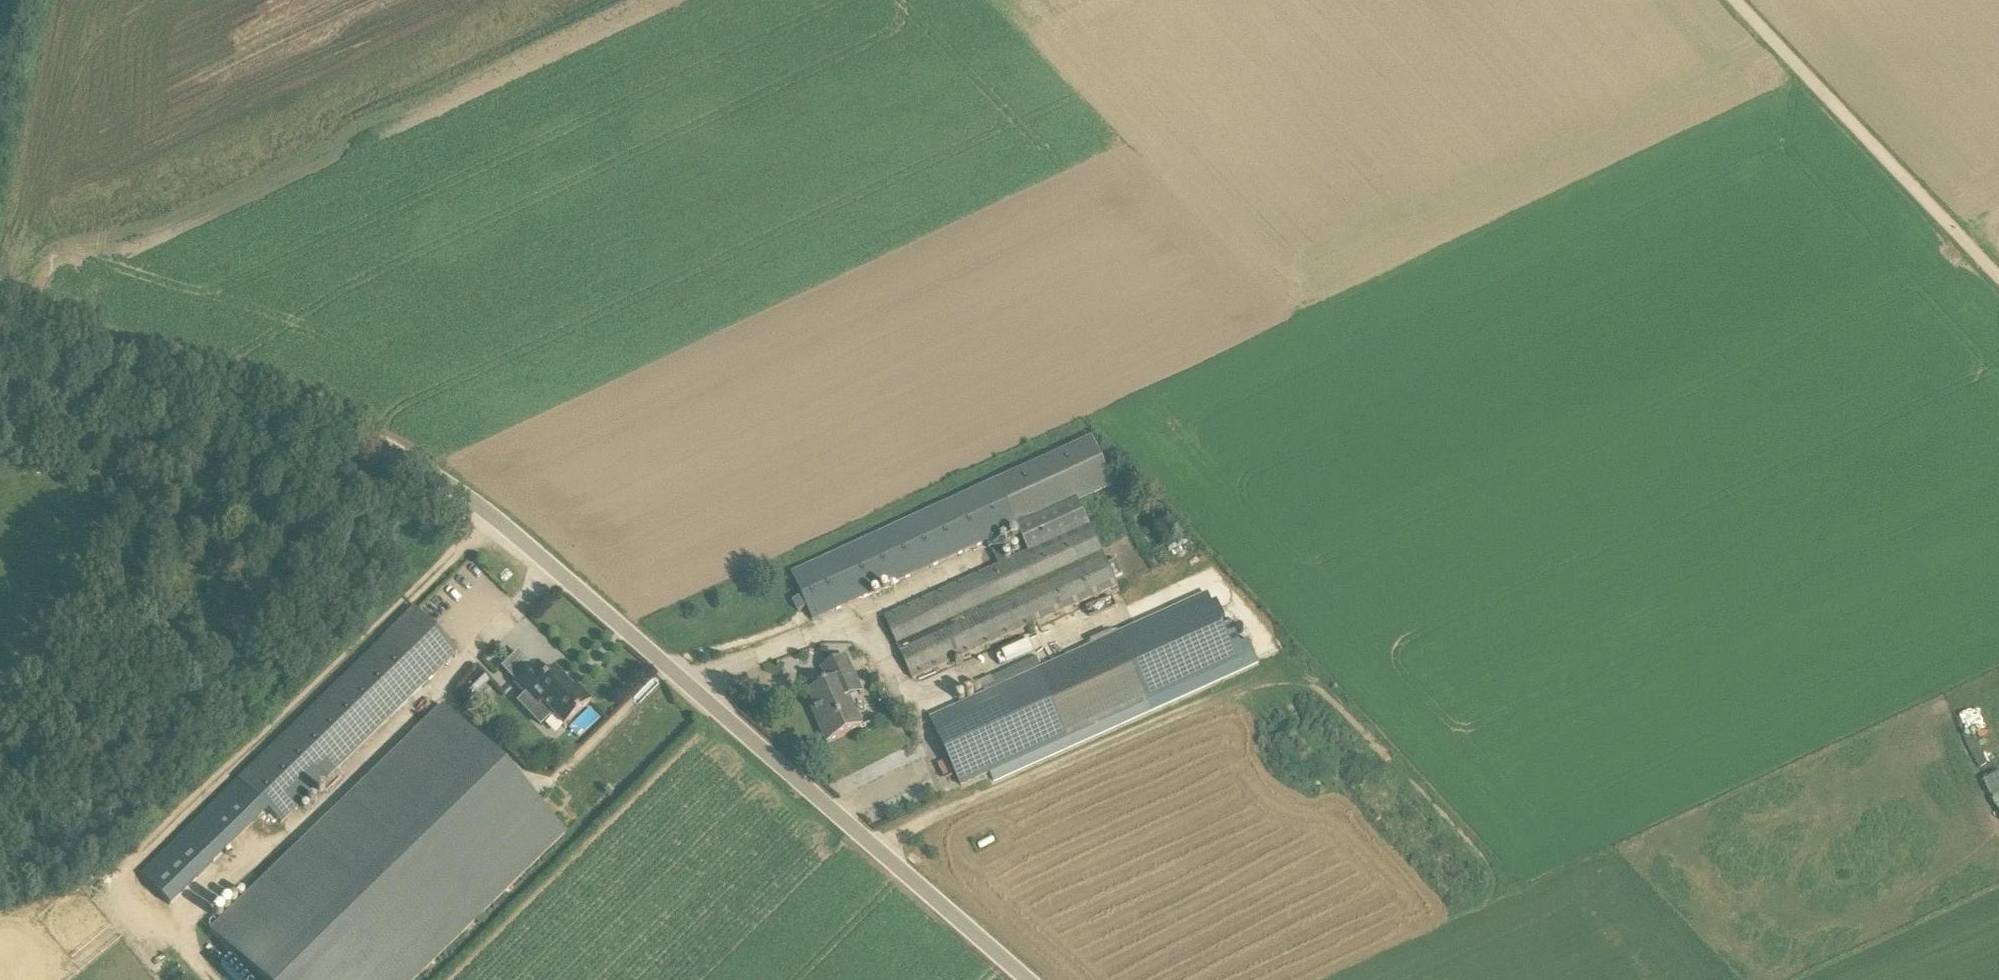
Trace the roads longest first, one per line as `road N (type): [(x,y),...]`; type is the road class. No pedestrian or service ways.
road 1 (unclassified): [(1033,979),(535,550),(418,459),(296,407),(0,319)]
road 2 (track): [(1998,278),(1733,0)]

